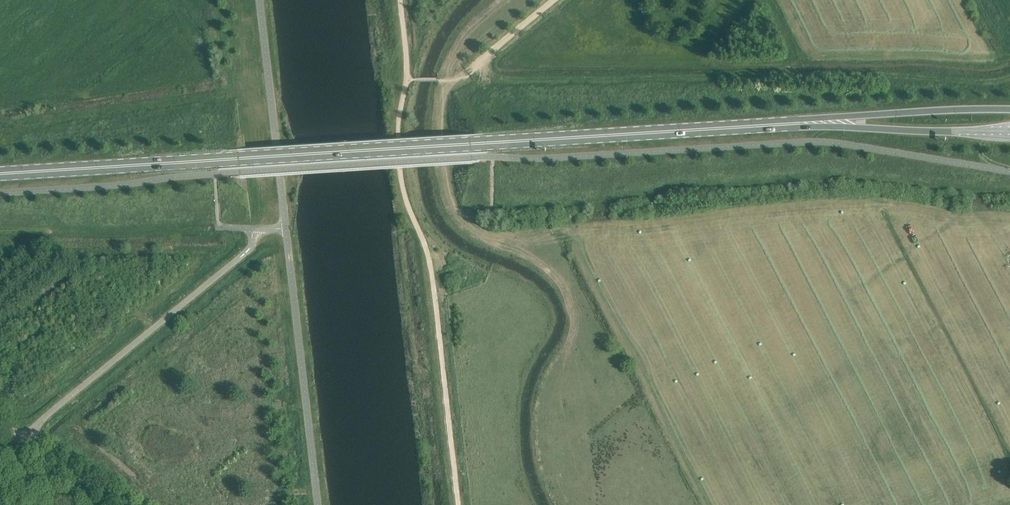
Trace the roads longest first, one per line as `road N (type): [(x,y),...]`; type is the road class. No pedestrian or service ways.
road 1 (tertiary): [(469,143),(0,173)]
road 2 (tertiary): [(469,143),(781,124)]
road 3 (tertiary): [(1009,109),(781,124)]
road 4 (tertiary): [(781,124),(1009,132)]
road 5 (unclassified): [(122,504),(0,426)]

